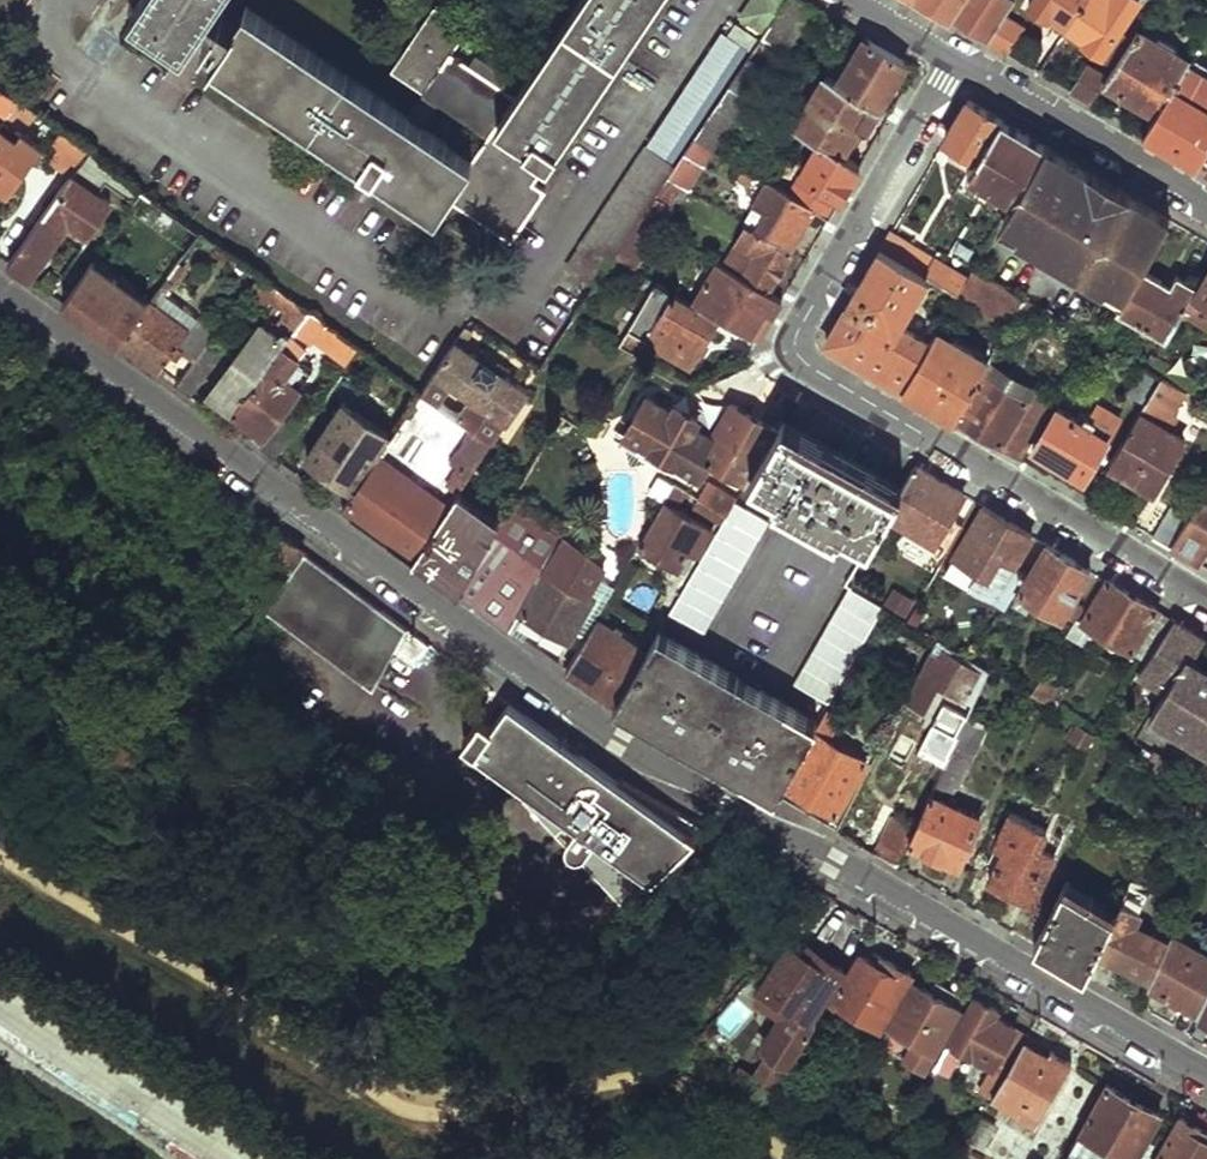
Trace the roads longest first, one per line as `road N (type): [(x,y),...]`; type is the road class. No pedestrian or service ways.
road 1 (residential): [(1206,1080),(635,749),(0,287)]
road 2 (residential): [(1206,604),(816,373),(803,357),(805,321),(959,61)]
road 3 (residential): [(1206,201),(959,61)]

